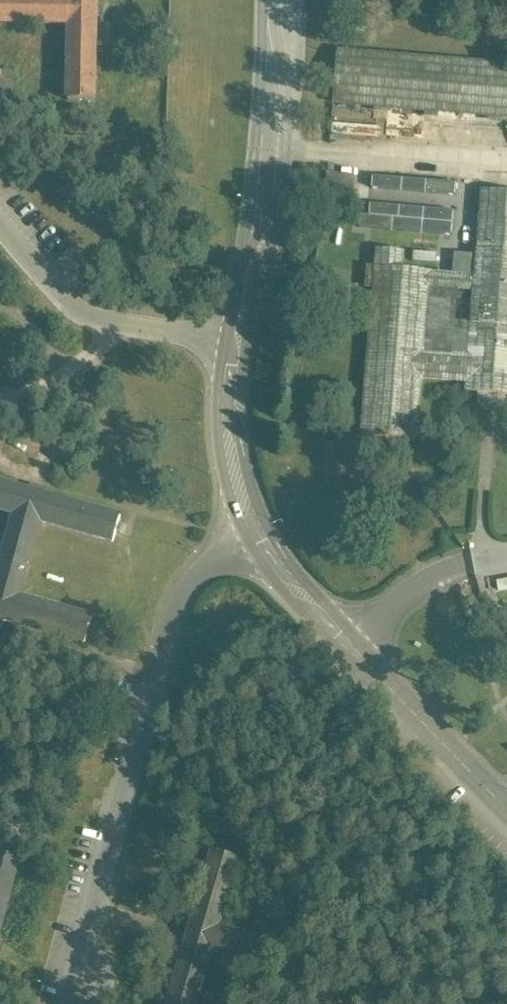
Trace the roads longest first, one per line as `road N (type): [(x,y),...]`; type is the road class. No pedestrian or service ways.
road 1 (tertiary): [(268,0),(267,149),(232,417),(239,480),(261,538)]
road 2 (residential): [(67,1003),(180,599),(208,567),(261,538)]
road 3 (tertiary): [(261,538),(304,599),(506,810)]

